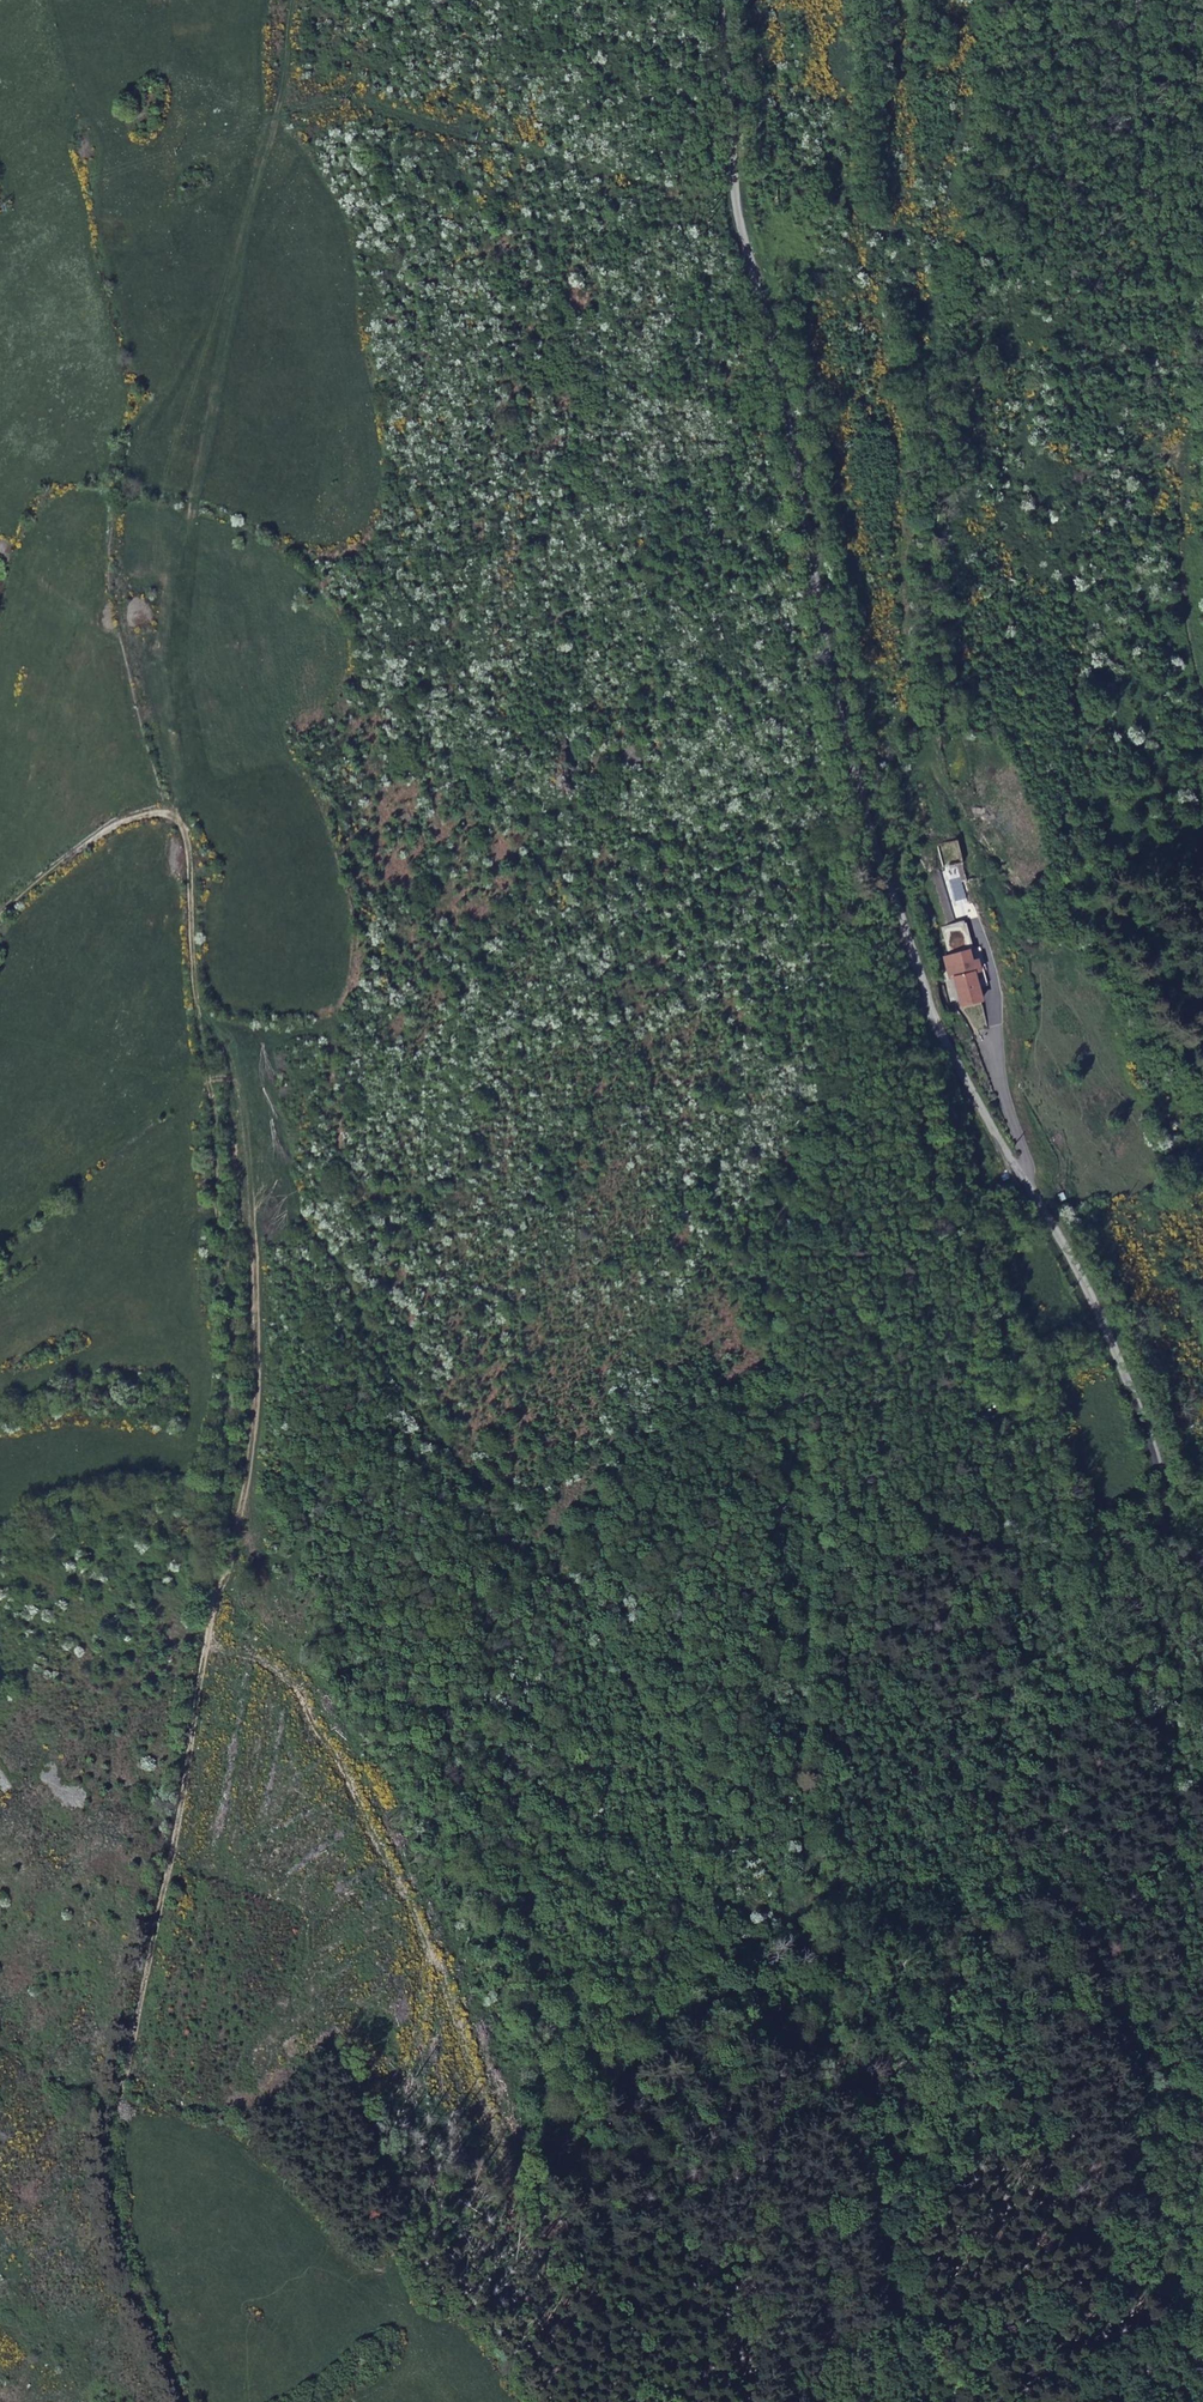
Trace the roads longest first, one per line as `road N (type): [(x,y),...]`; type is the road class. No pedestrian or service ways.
road 1 (unclassified): [(718,0),(739,217),(781,383),(830,674),(873,839),(940,1031),(1110,1336),(1155,1457),(1172,1552),(1202,1571)]
road 2 (track): [(220,1223),(186,828),(168,814),(129,820),(0,911)]

